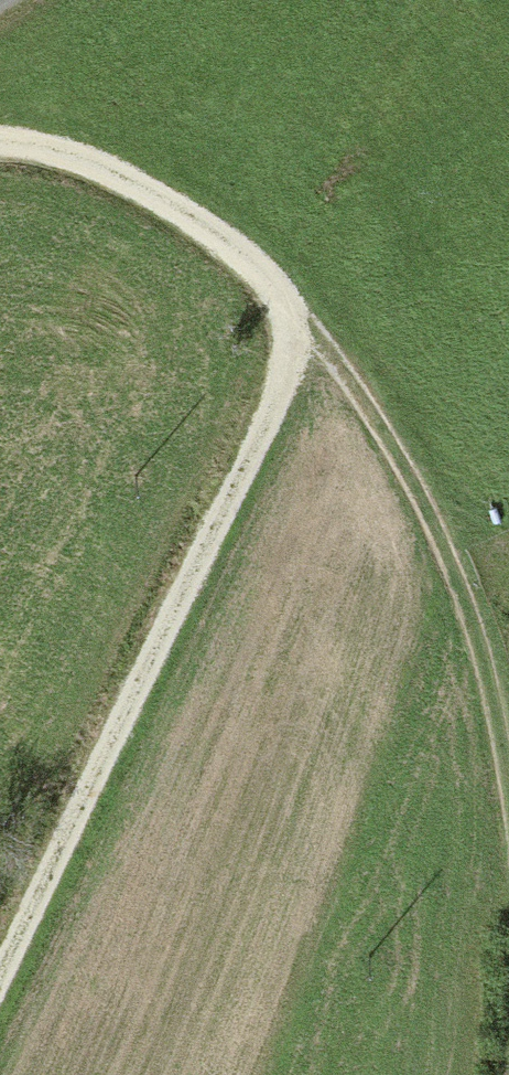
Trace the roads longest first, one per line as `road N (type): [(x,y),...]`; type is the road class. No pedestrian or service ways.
road 1 (track): [(0,957),(149,632),(276,388)]
road 2 (track): [(281,304),(326,354),(407,481),(483,670),(508,797)]
road 3 (track): [(0,142),(31,143),(84,161),(211,233),(281,304),(276,388)]

